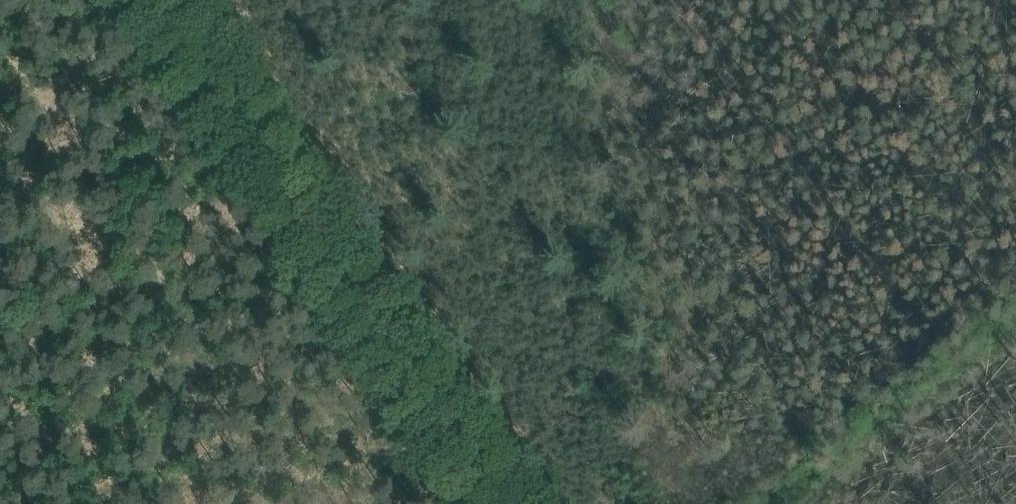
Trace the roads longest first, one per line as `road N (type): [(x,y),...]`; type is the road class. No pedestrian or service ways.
road 1 (track): [(496,503),(144,0)]

